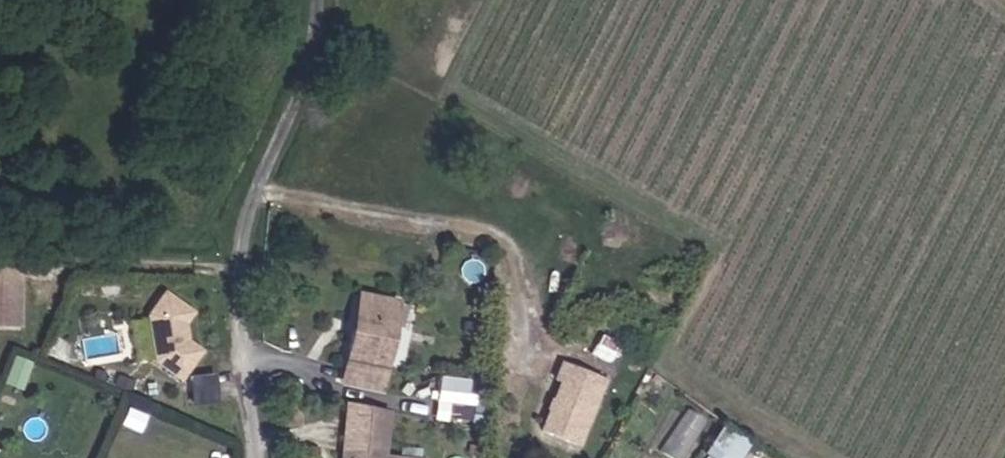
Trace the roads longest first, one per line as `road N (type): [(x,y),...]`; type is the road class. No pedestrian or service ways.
road 1 (unclassified): [(259,457),(248,321),(252,237),(265,175),(320,29),(320,0)]

